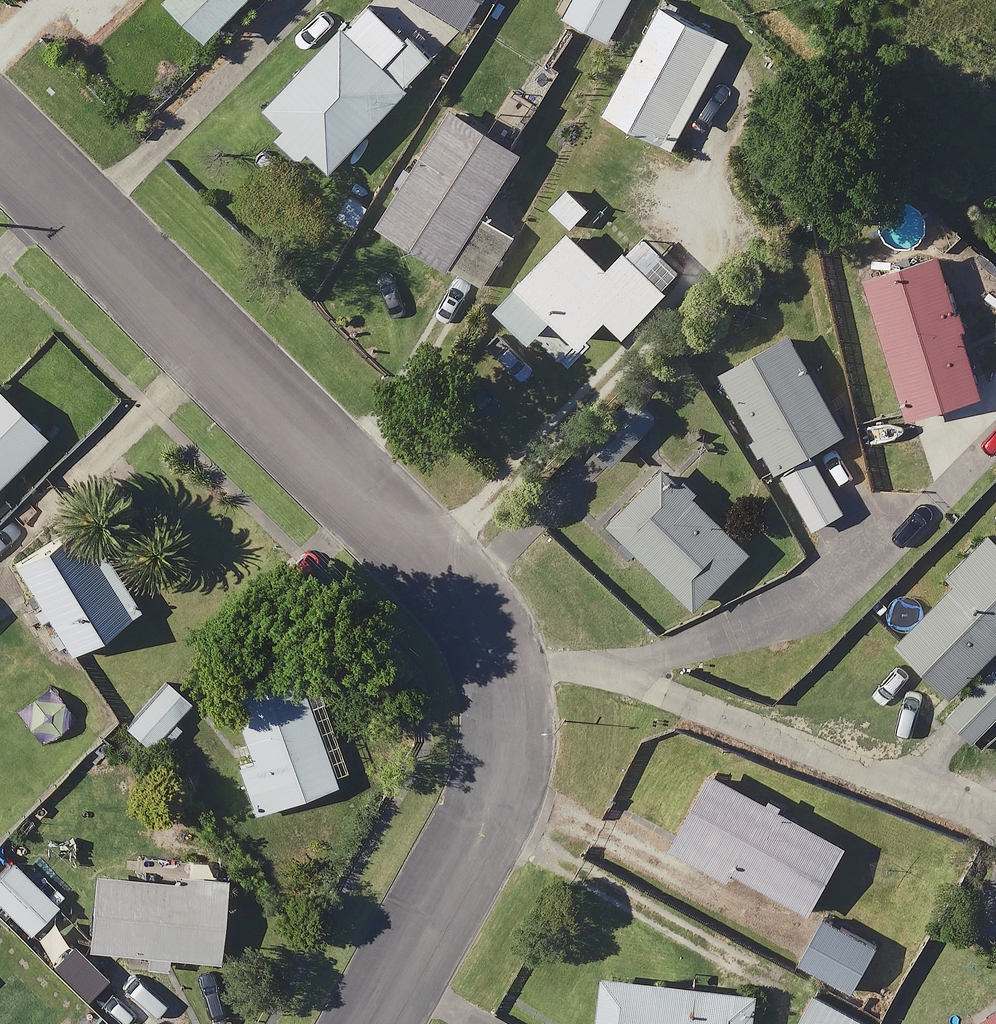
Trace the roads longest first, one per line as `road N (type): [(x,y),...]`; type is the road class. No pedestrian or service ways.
road 1 (residential): [(0,135),(445,568),(490,630),(504,698),(497,756),(474,824),(364,1023)]

